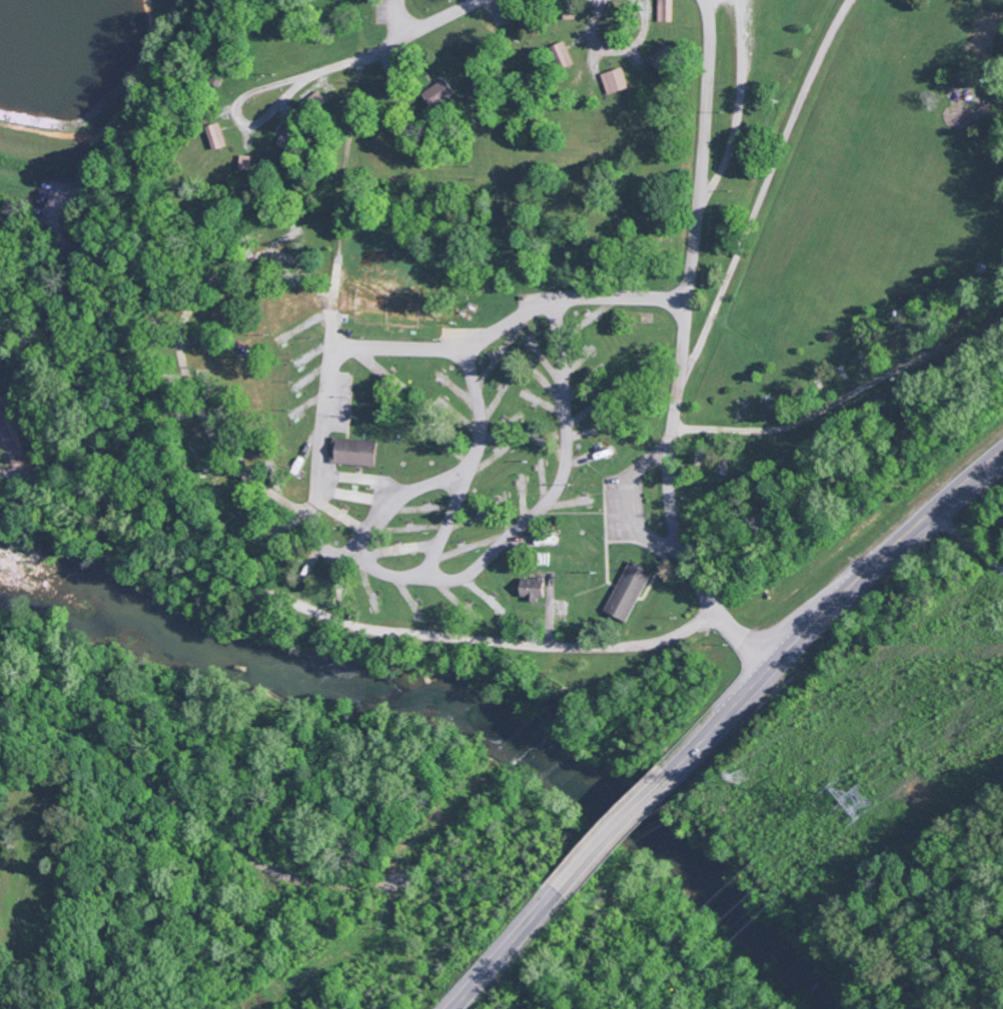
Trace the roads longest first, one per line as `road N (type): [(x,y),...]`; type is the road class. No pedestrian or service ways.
road 1 (residential): [(554,301),(569,436),(558,489),(467,576),(401,577),(326,550),(305,513),(221,450),(180,334),(214,278),(274,253),(305,271),(331,311),(318,504),(305,513)]
road 2 (residential): [(770,665),(714,606),(672,516),(672,430),(706,129),(706,0)]
road 3 (residential): [(714,606),(670,638),(549,645),(378,629),(256,589)]
road 4 (track): [(850,0),(691,365),(682,364)]
road 5 (trunk): [(670,774),(807,626),(935,507)]
road 6 (residential): [(689,303),(569,297),(464,345),(332,346)]
road 7 (track): [(0,784),(69,794),(250,886)]
road 8 (residential): [(425,578),(480,446),(481,410),(464,345)]
road 9 (track): [(739,0),(741,110),(724,166),(710,190),(702,189)]
road 10 (residential): [(480,0),(311,75)]
road 11 (track): [(292,91),(311,75),(246,95),(243,122),(271,114),(292,91)]
road 12 (trunk): [(561,891),(670,774)]
road 13 (trunk): [(456,1008),(561,891)]
road 14 (residential): [(352,558),(400,497),(472,467)]

